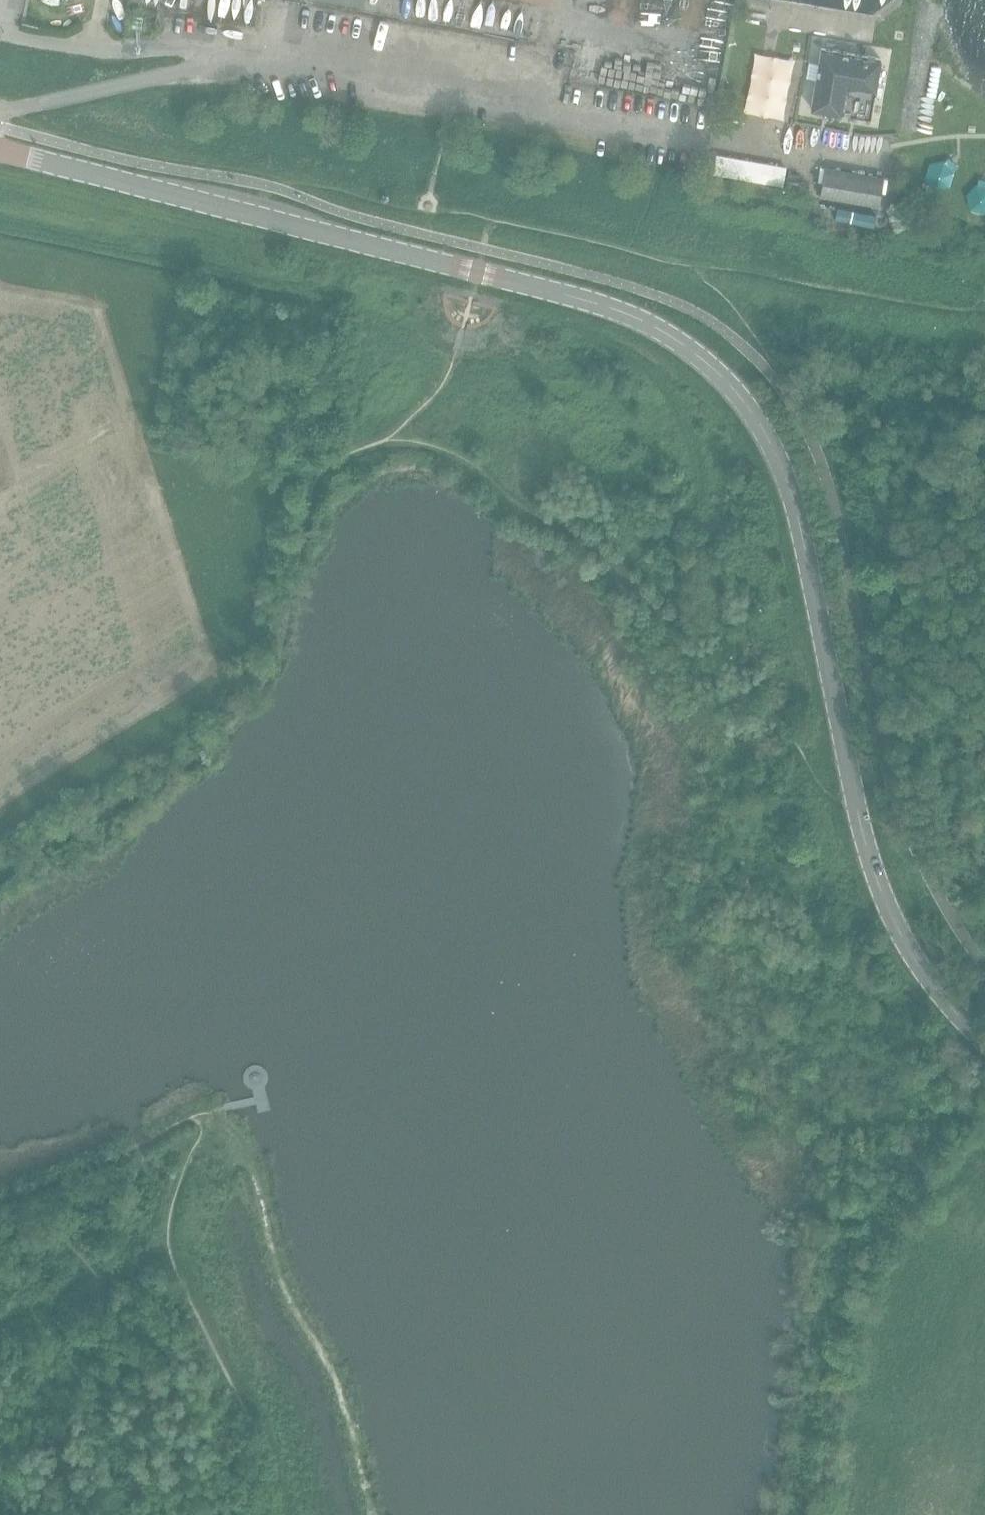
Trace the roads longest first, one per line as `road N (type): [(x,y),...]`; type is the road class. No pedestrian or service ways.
road 1 (secondary): [(984,1037),(939,995),(899,927),(862,819),(774,452),(734,380),(617,307),(0,153)]

